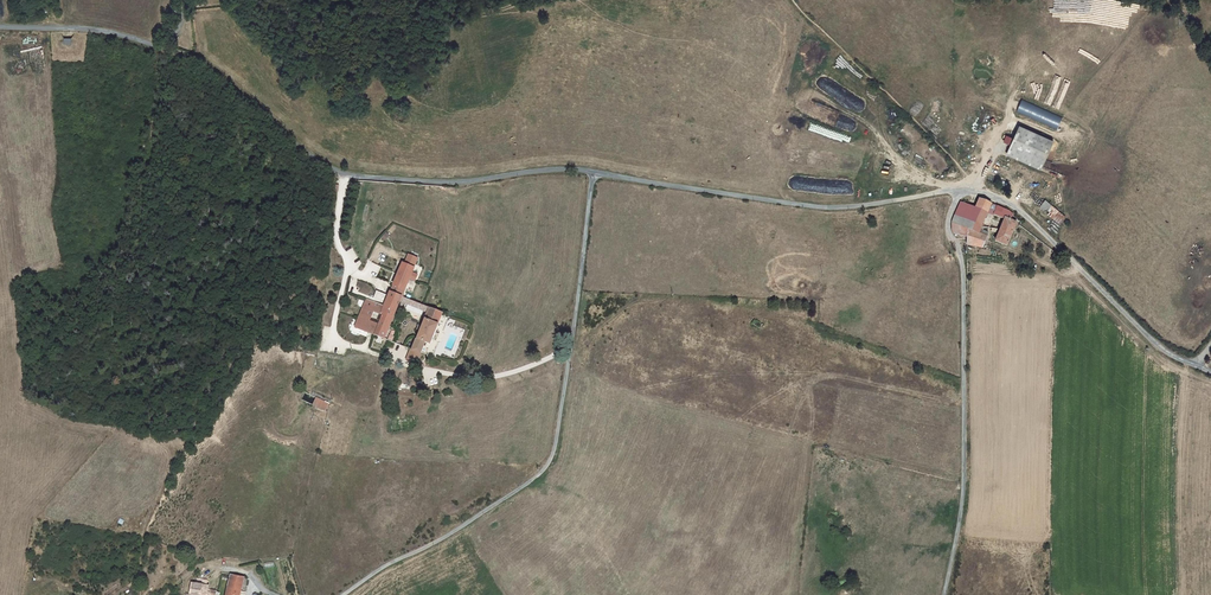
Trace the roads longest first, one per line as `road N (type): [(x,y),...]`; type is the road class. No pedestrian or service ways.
road 1 (unclassified): [(594,170),(456,183),(344,176),(300,150),(198,62),(111,32),(0,26)]
road 2 (unclassified): [(594,170),(546,466),(341,594)]
road 3 (unclassified): [(944,594),(964,479),(963,273),(948,229),(959,191)]
road 4 (track): [(570,349),(506,375),(477,377),(417,367),(346,337),(359,281),(339,242),(344,176)]
road 5 (unclassified): [(959,191),(825,208),(594,170)]
road 6 (unclassified): [(1196,367),(1152,340),(1012,205),(980,190),(959,191)]
road 7 (track): [(980,190),(792,0)]

